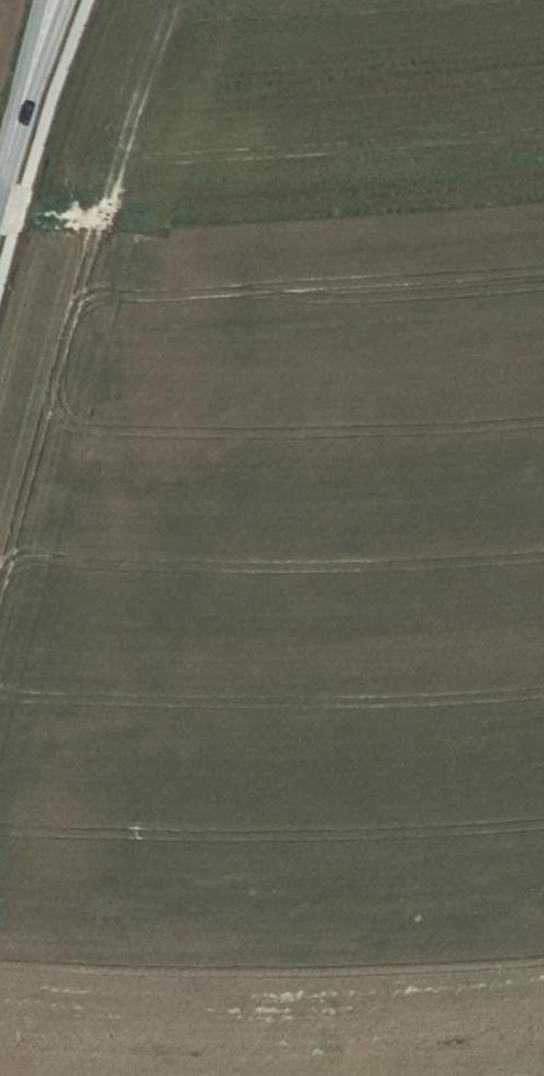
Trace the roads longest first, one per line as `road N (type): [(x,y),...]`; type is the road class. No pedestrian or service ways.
road 1 (tertiary): [(0,186),(53,0)]

